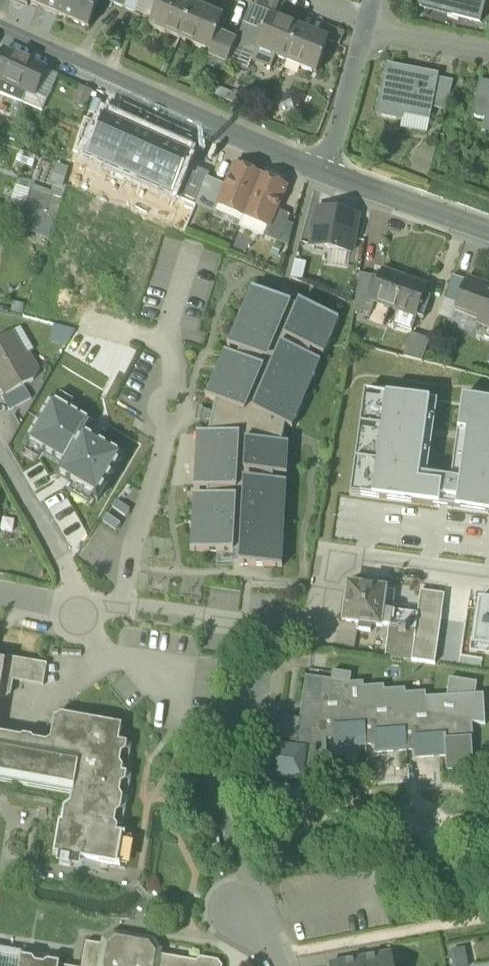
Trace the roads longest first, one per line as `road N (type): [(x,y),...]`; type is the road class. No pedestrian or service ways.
road 1 (residential): [(80,617),(126,607),(302,629),(346,563),(488,582)]
road 2 (tertiary): [(0,34),(320,171)]
road 3 (residential): [(0,455),(75,586),(80,617)]
road 4 (tertiary): [(320,171),(488,237)]
road 5 (residential): [(367,29),(320,171)]
road 6 (residential): [(367,29),(488,54)]

